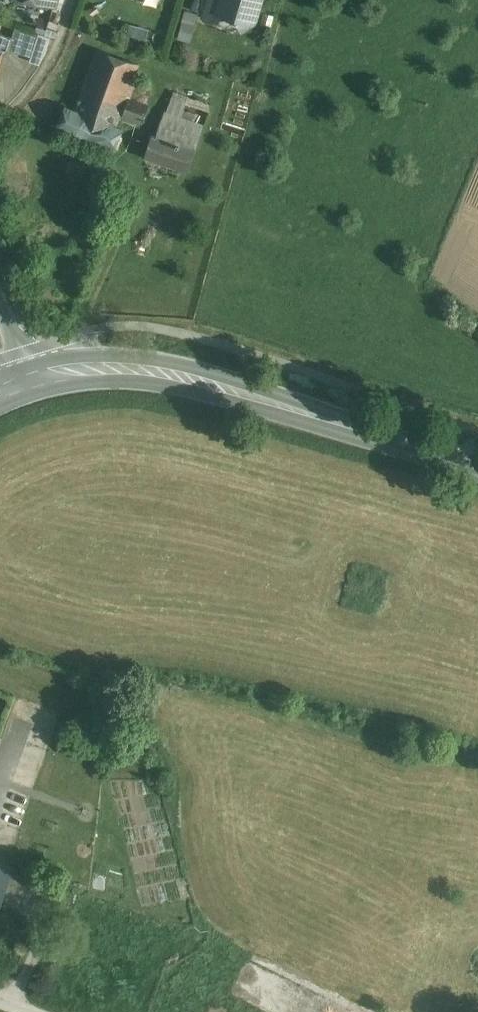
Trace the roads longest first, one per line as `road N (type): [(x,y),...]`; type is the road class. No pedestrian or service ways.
road 1 (secondary): [(477,466),(187,374),(113,366),(17,382)]
road 2 (residential): [(76,0),(55,50),(17,107)]

